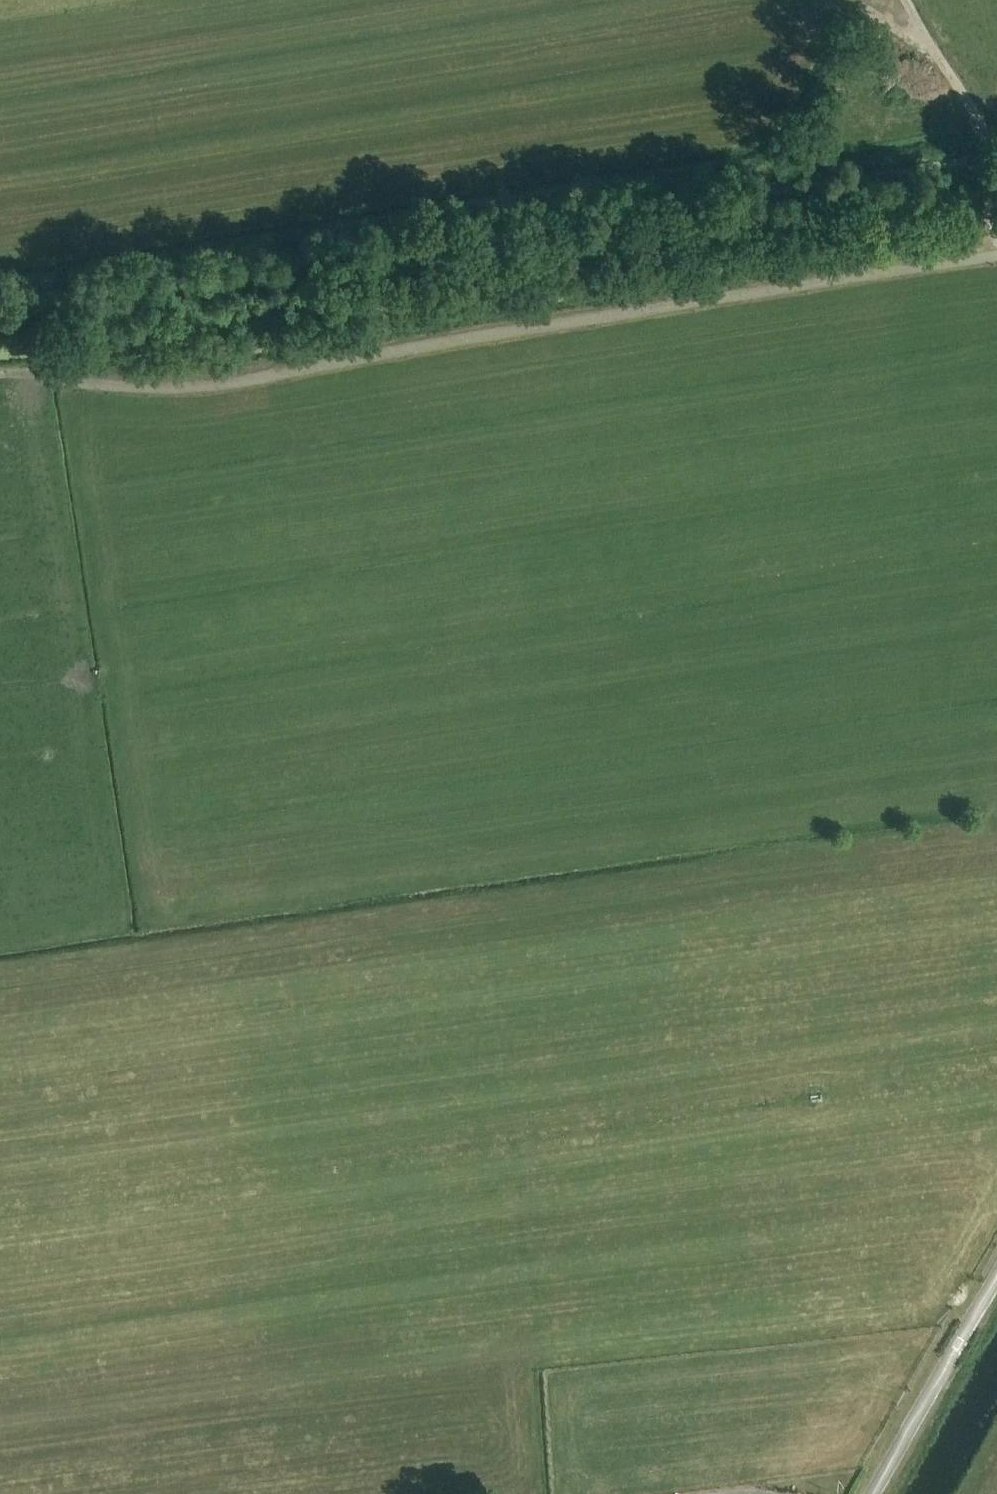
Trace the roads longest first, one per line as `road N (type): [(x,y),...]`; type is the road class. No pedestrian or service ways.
road 1 (track): [(996,256),(199,386),(0,374)]
road 2 (unclassified): [(873,1493),(996,1277)]

